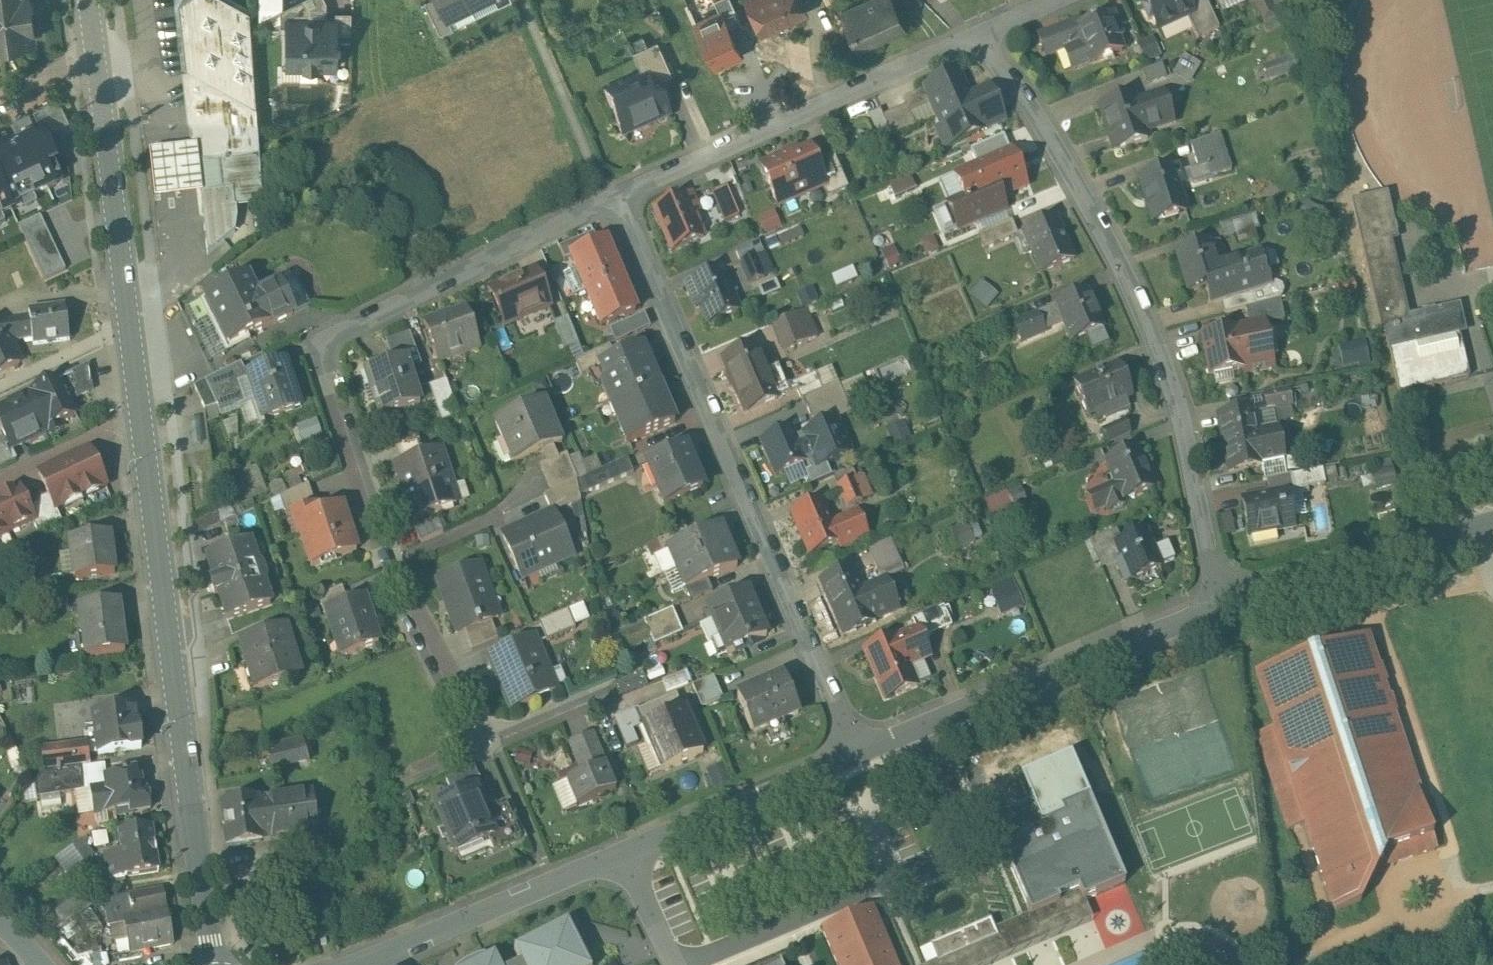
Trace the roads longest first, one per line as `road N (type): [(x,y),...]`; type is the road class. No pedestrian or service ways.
road 1 (tertiary): [(91,46),(212,964)]
road 2 (residential): [(974,35),(1037,109),(1146,316),(1179,392),(1220,607)]
road 3 (residential): [(855,753),(615,194)]
road 4 (tertiary): [(1220,607),(855,753)]
road 5 (residential): [(615,194),(974,35)]
road 6 (residential): [(615,194),(317,344)]
road 7 (tertiary): [(620,853),(352,964)]
road 8 (tertiary): [(1492,522),(1220,607)]
road 9 (tertiary): [(855,753),(620,853)]
road 10 (residential): [(317,344),(390,564)]
road 11 (residential): [(390,564),(483,743)]
road 12 (residential): [(483,743),(606,695)]
road 13 (residential): [(620,853),(675,964)]

